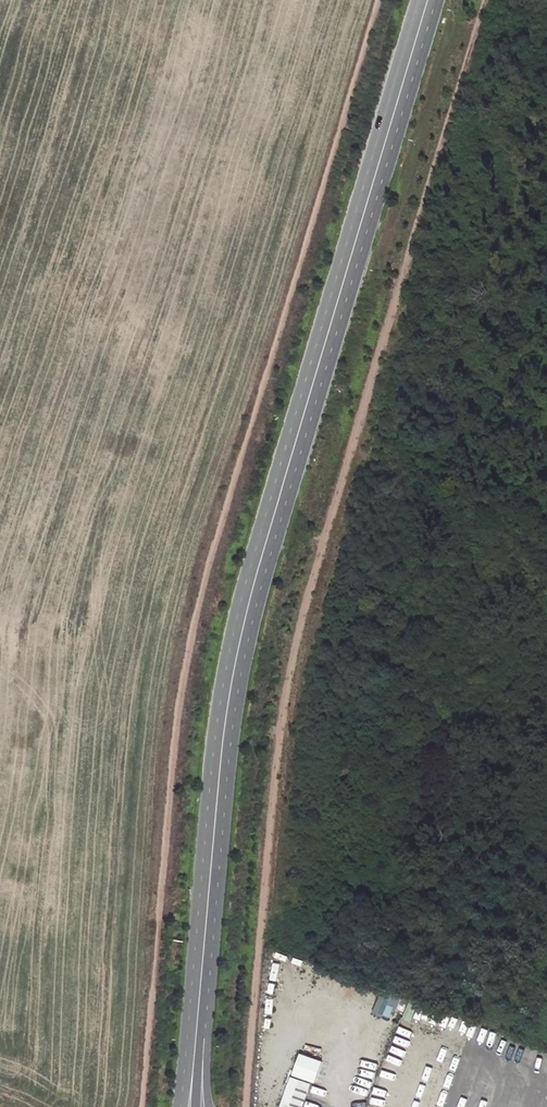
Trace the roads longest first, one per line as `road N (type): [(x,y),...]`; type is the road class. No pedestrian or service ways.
road 1 (tertiary): [(428,0),(238,648),(200,979)]
road 2 (tertiary): [(200,979),(180,1106)]
road 3 (tertiary): [(208,1106),(200,979)]
road 4 (tertiary): [(197,1106),(200,979)]

